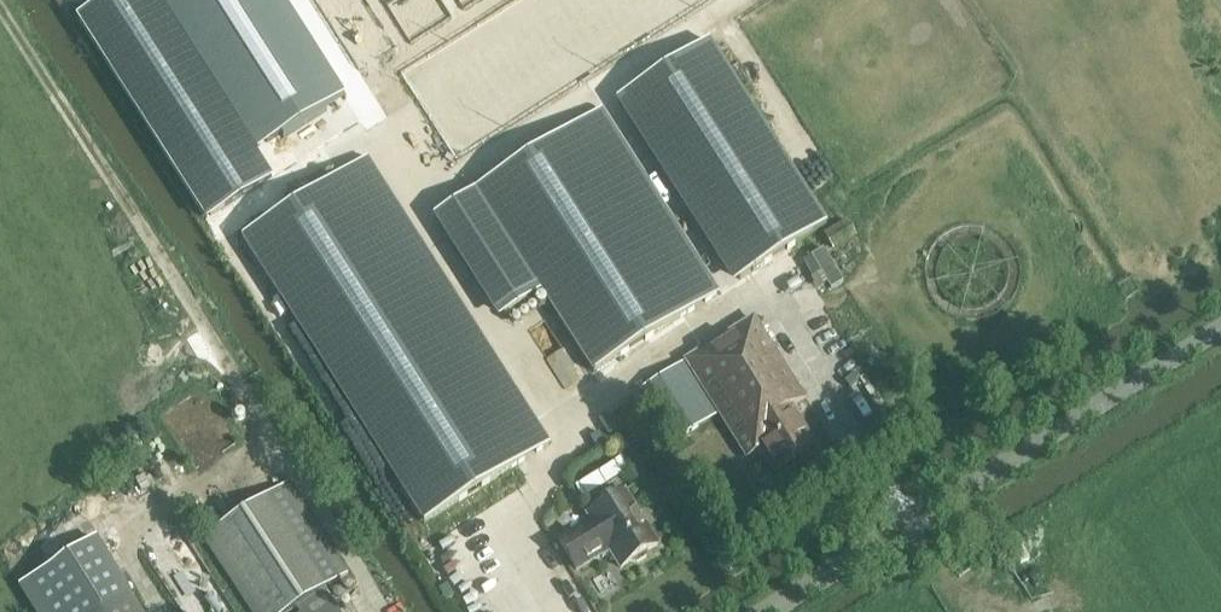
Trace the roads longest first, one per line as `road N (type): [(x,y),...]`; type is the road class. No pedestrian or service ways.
road 1 (tertiary): [(771,611),(1220,331)]

